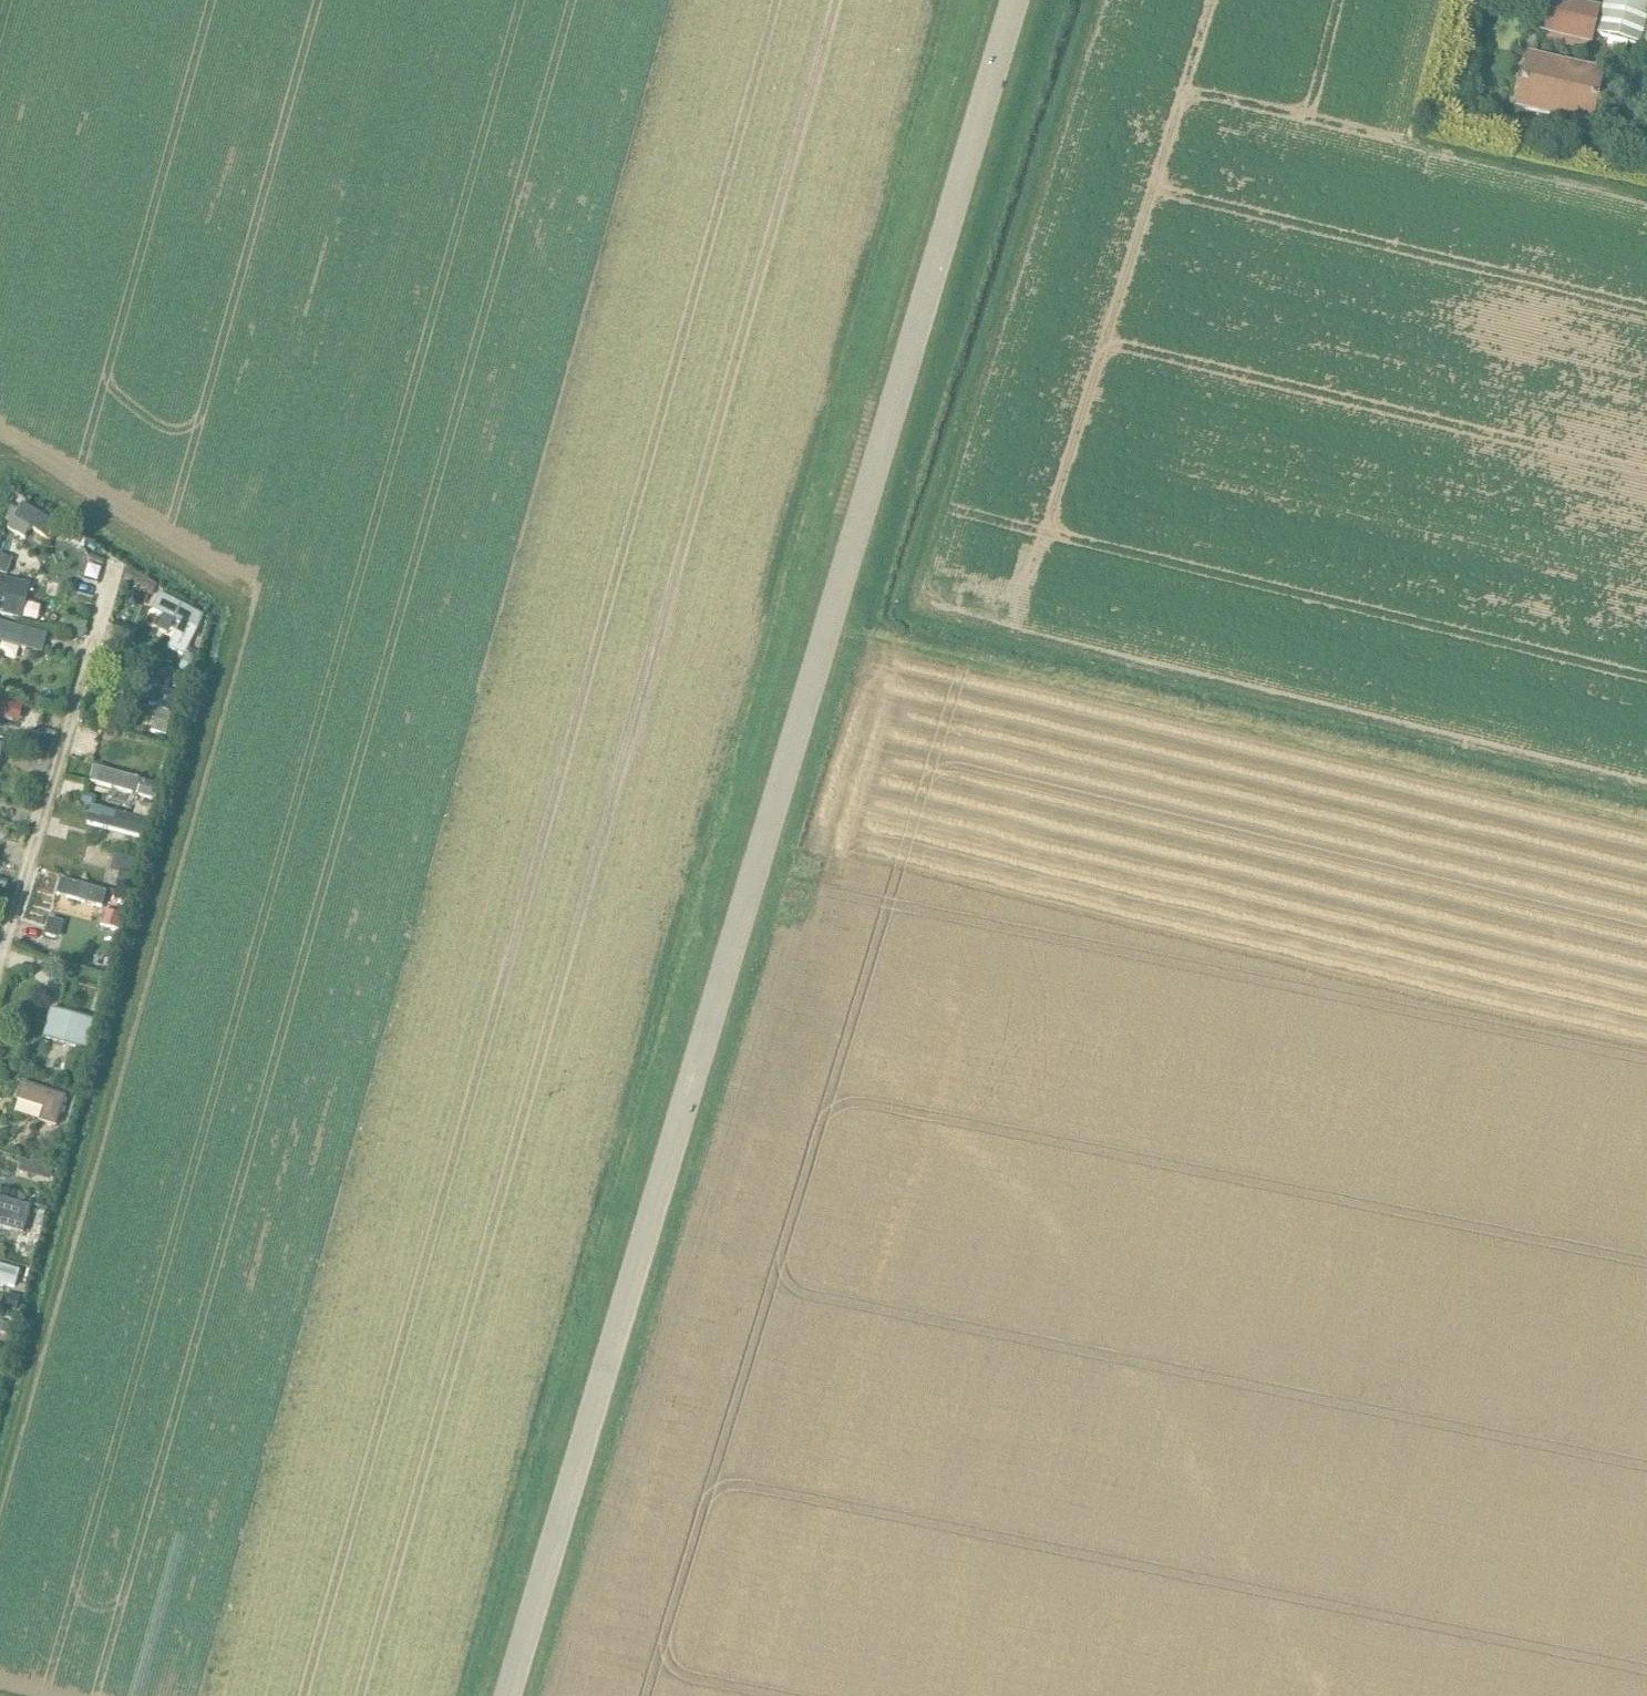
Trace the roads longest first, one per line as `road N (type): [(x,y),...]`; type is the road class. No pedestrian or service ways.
road 1 (unclassified): [(507,1695),(1013,0)]
road 2 (residential): [(0,967),(113,567)]

